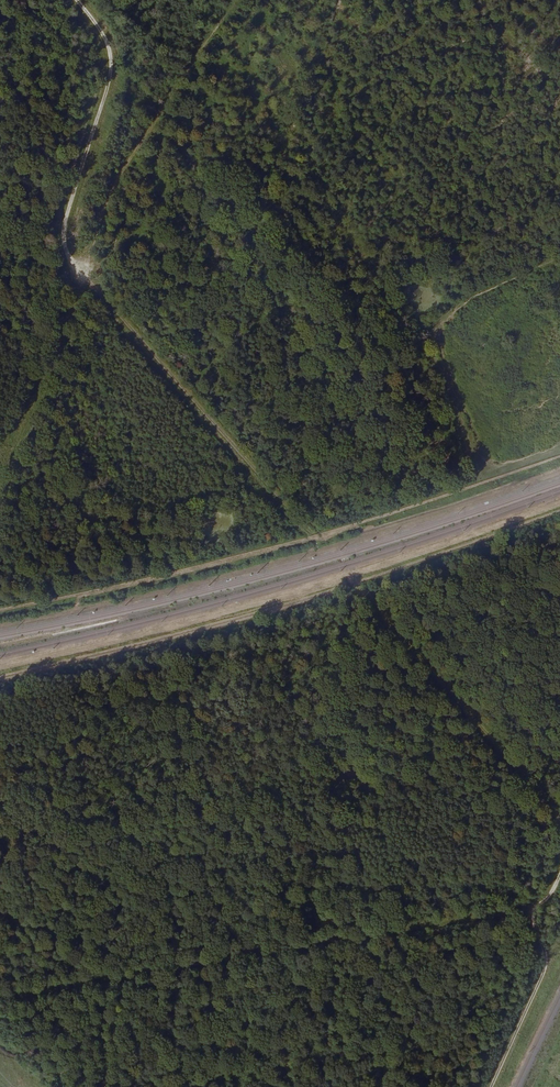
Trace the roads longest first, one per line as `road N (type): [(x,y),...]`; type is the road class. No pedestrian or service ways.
road 1 (track): [(85,277),(307,527)]
road 2 (track): [(246,0),(182,77),(116,182),(85,277)]
road 3 (track): [(75,0),(112,60),(63,234),(85,277)]
road 4 (track): [(559,814),(362,591)]
road 5 (track): [(559,265),(480,295),(439,334),(455,394),(490,468)]
road 6 (track): [(491,1086),(544,972),(535,909),(559,878)]
road 7 (track): [(85,277),(34,419),(0,478)]

